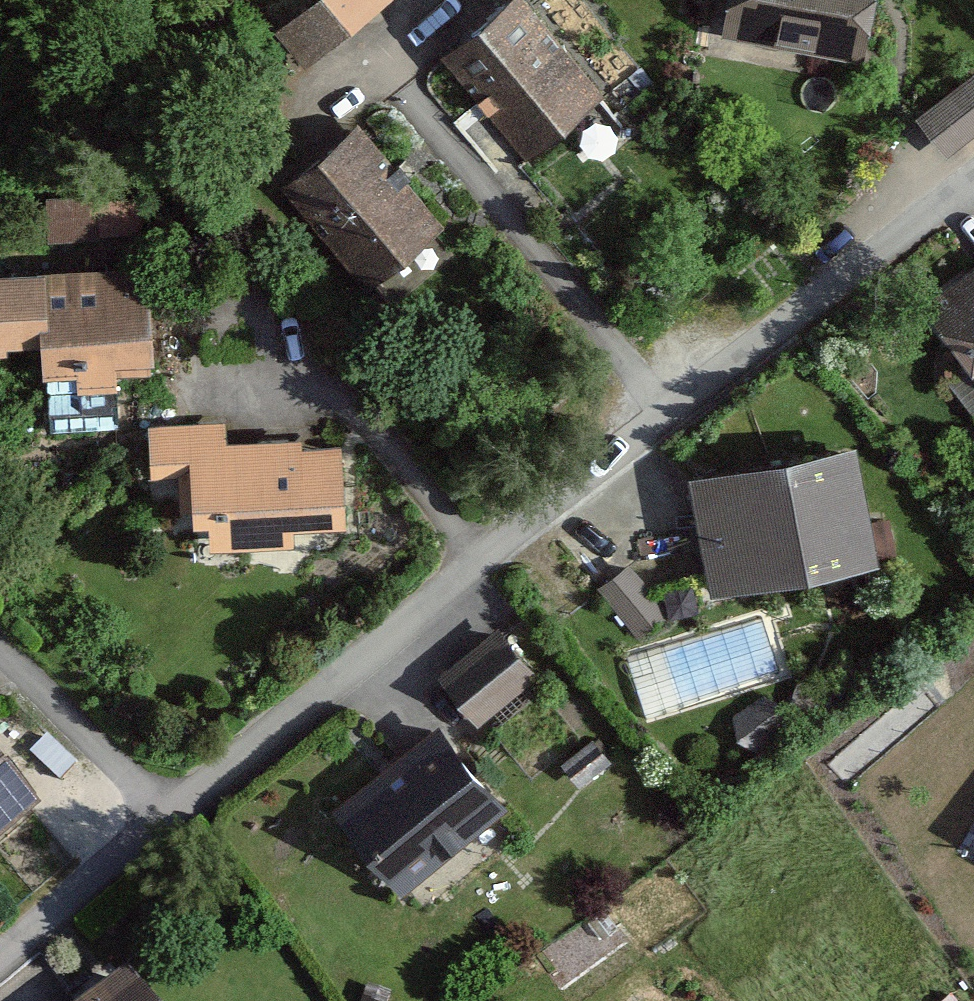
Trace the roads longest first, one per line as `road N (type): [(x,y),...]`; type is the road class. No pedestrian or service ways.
road 1 (residential): [(0,965),(168,833),(456,582),(667,385),(973,174)]

